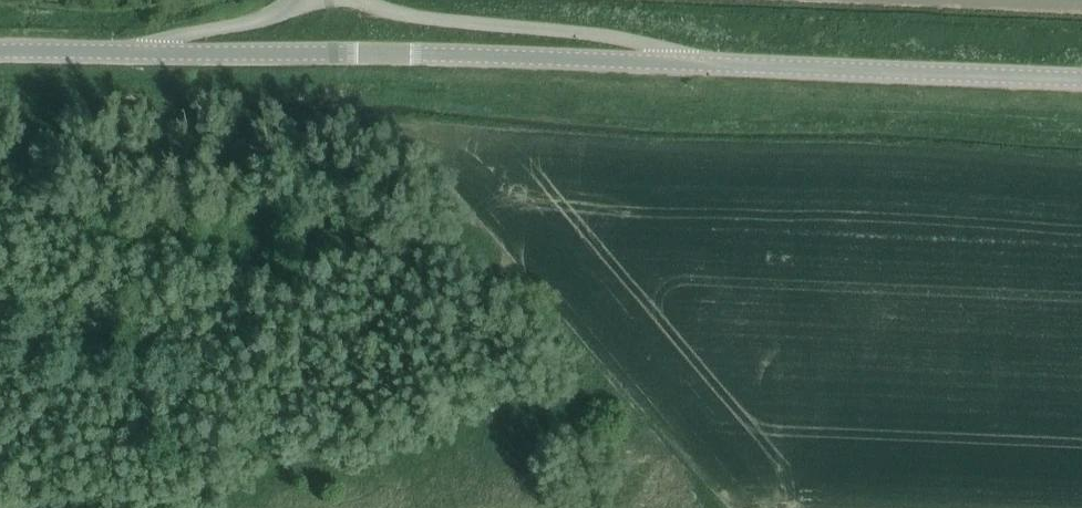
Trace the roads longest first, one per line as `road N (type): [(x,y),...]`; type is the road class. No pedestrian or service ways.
road 1 (tertiary): [(692,63),(182,49)]
road 2 (tertiary): [(692,63),(1081,80)]
road 3 (unclassified): [(692,63),(567,35),(403,20),(361,0)]
road 4 (tertiary): [(0,55),(182,49)]

